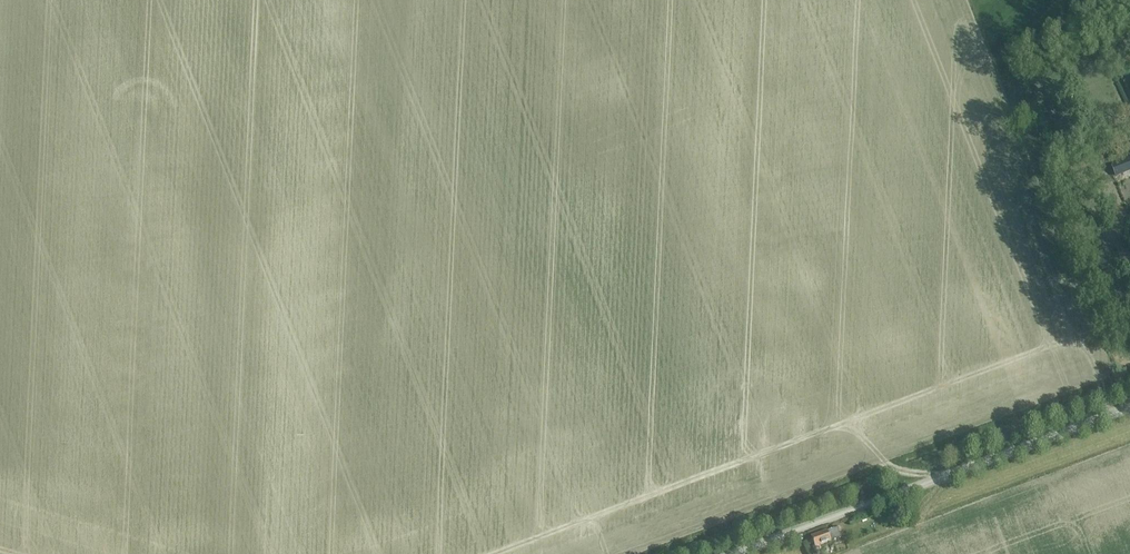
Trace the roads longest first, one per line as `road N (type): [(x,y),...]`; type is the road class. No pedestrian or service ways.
road 1 (unclassified): [(740,553),(1129,407)]

